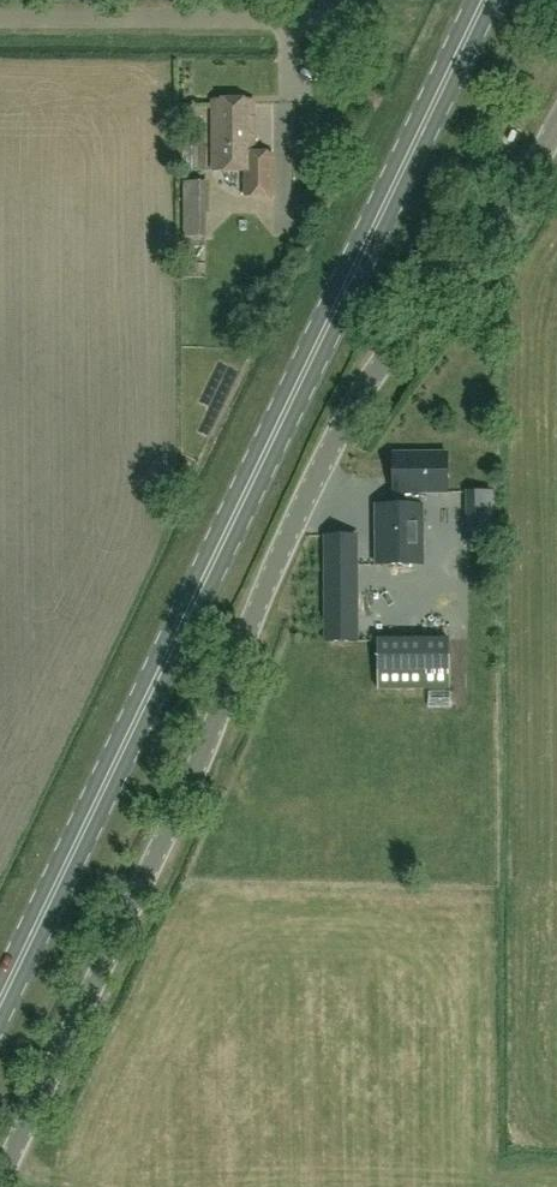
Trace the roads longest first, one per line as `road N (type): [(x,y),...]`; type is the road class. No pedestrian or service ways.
road 1 (unclassified): [(0,1180),(218,719),(274,562),(356,399),(477,251),(556,124)]
road 2 (primary): [(0,1003),(484,0)]
road 3 (unclassified): [(310,19),(0,20)]

